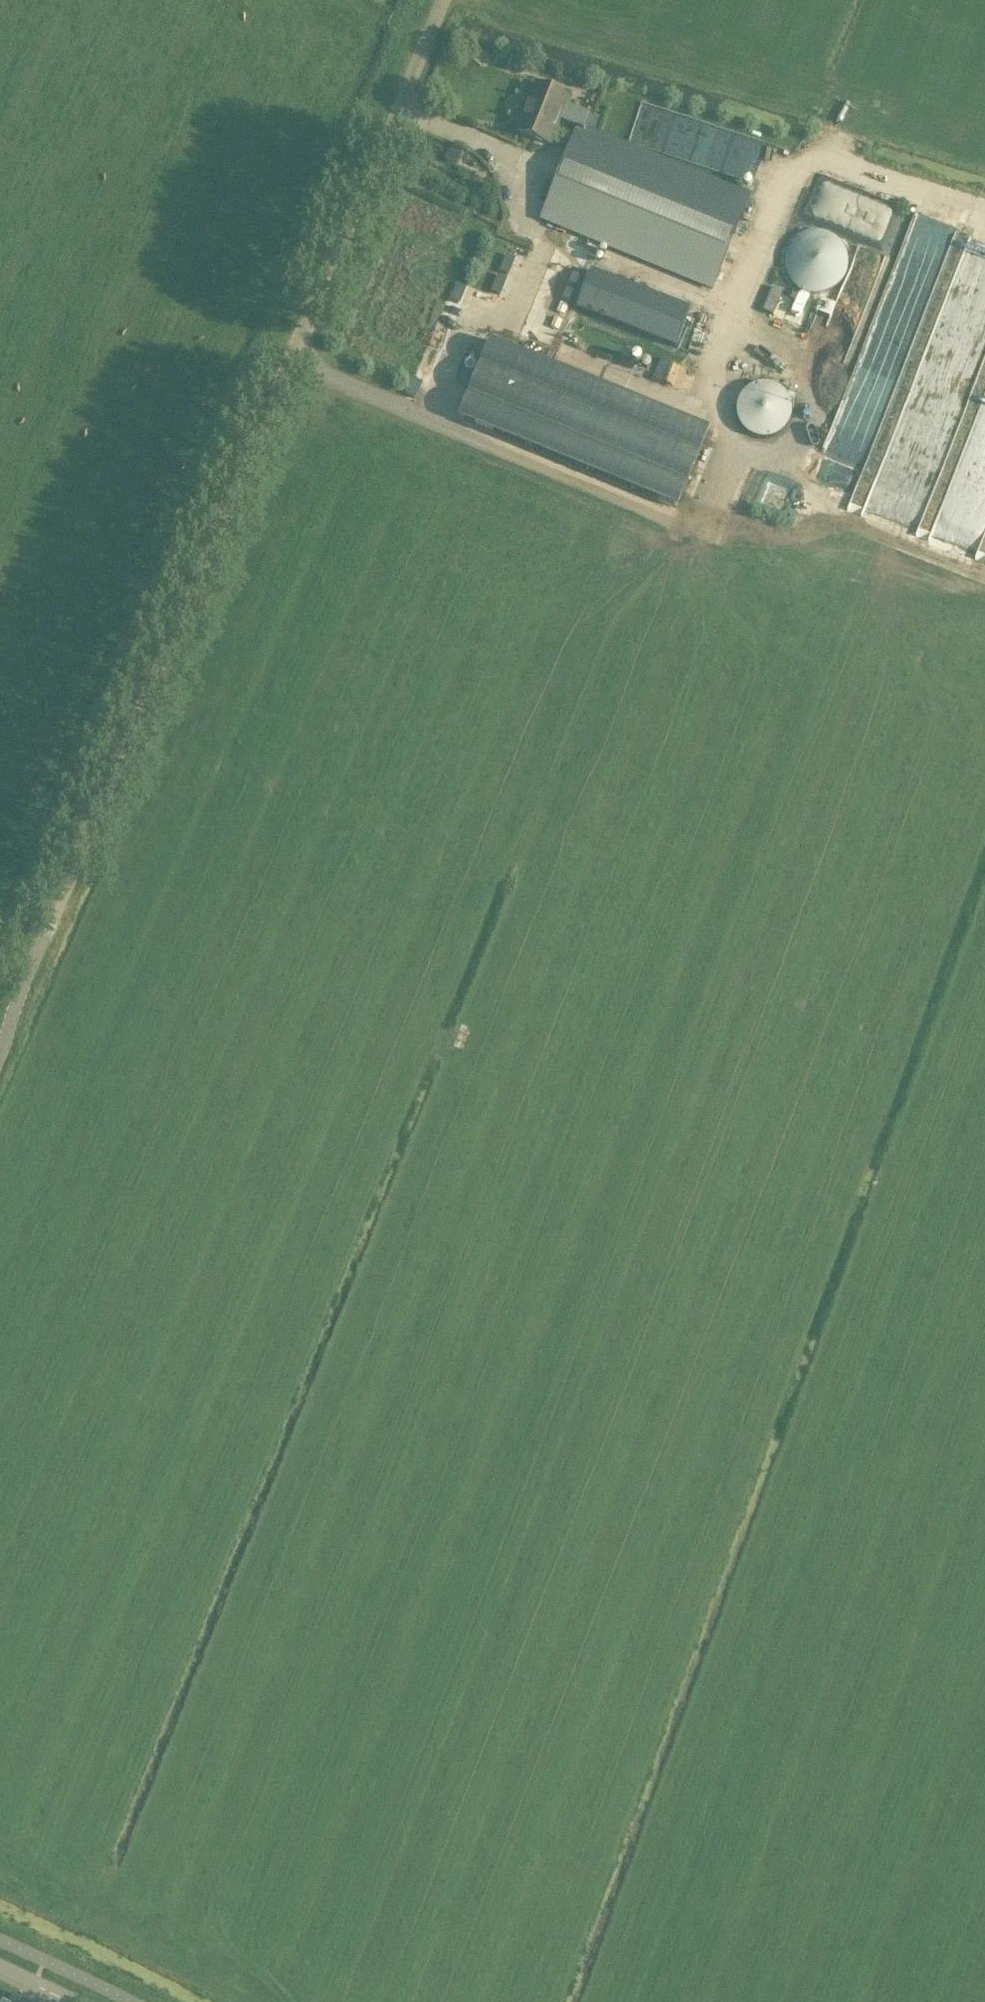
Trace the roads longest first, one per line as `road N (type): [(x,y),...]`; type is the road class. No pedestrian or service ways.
road 1 (unclassified): [(0,1059),(23,984),(444,0)]

